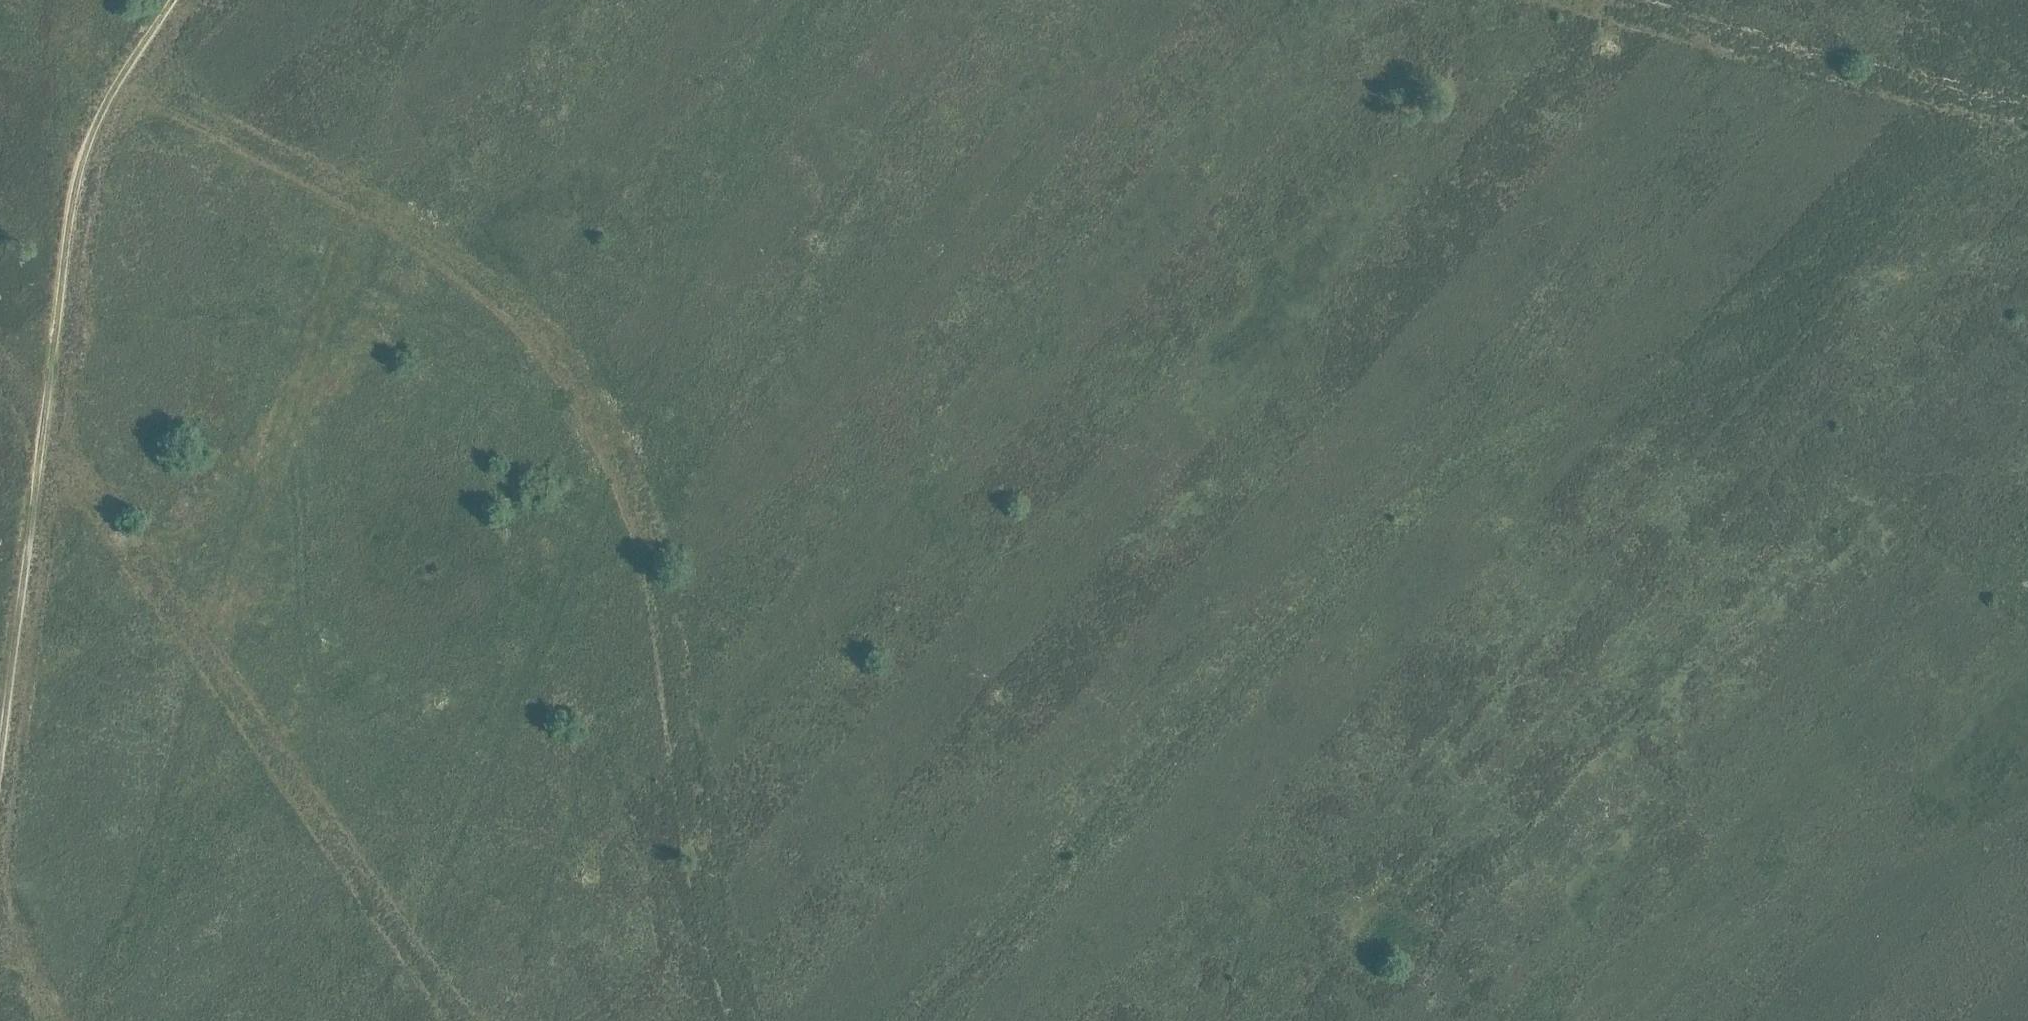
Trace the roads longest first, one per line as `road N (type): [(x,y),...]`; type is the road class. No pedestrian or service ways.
road 1 (track): [(172,0),(107,99),(76,185),(0,758)]

